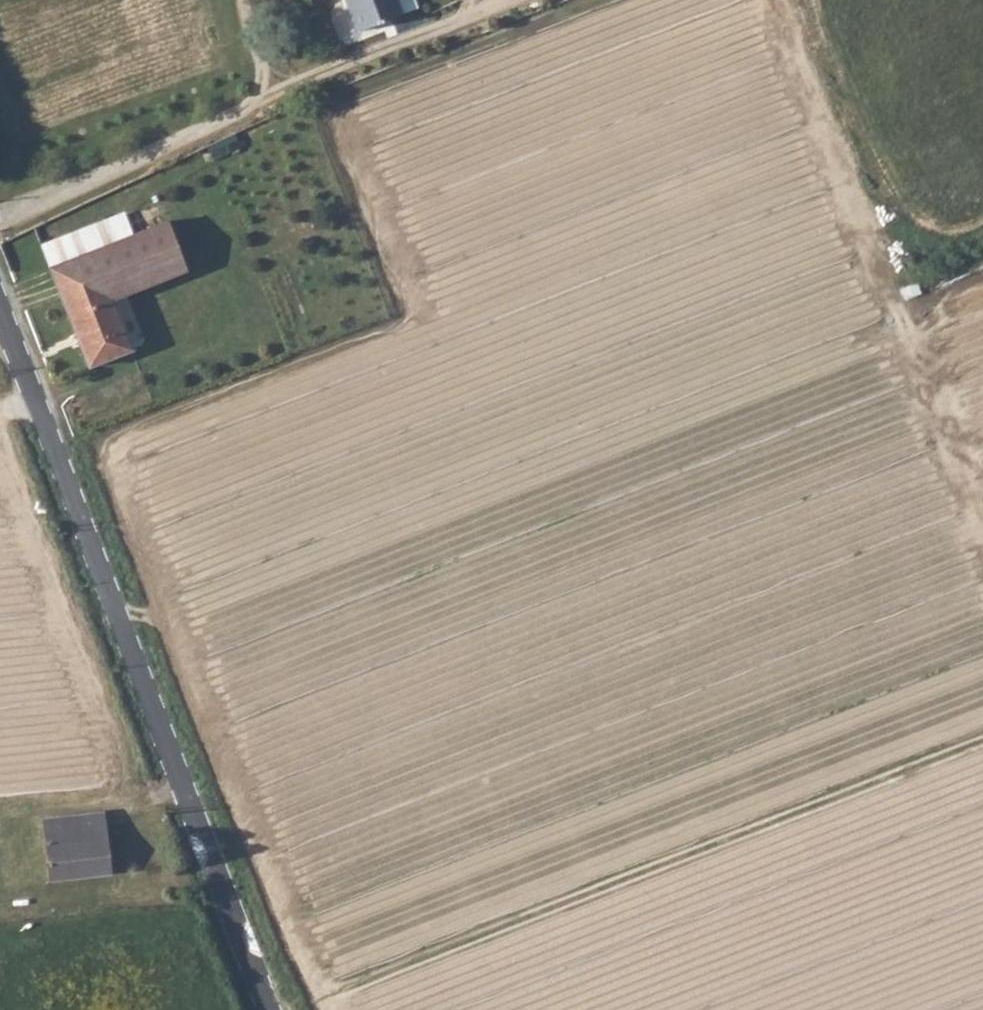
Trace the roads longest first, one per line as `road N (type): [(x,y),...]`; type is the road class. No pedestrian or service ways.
road 1 (unclassified): [(0,305),(264,1009)]

